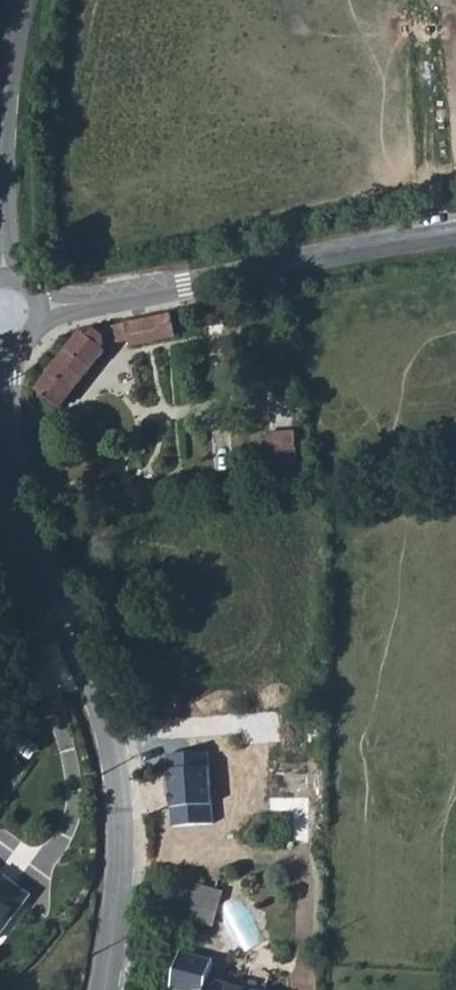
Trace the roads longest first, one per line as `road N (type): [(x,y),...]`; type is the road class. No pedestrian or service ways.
road 1 (tertiary): [(104,989),(121,820),(111,751),(29,541),(10,464),(4,344)]
road 2 (residential): [(39,308),(169,294),(455,231)]
road 3 (tertiary): [(5,276),(2,154),(21,0)]

